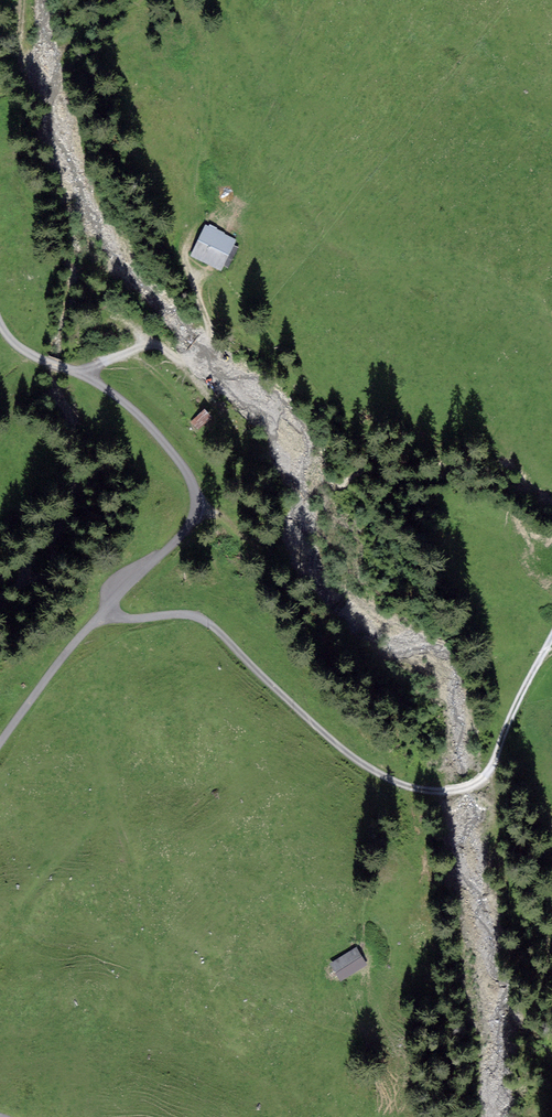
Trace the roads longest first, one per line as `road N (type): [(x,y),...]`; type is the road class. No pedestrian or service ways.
road 1 (track): [(551,636),(492,774),(439,791),(358,759),(198,620),(124,621),(109,608)]
road 2 (unclassified): [(0,745),(80,637),(195,516),(193,486),(160,437),(110,392),(65,367)]
road 3 (track): [(194,280),(213,339),(196,360),(185,363),(157,345),(81,375)]
road 4 (track): [(150,0),(112,14),(60,56),(29,63),(25,0)]

